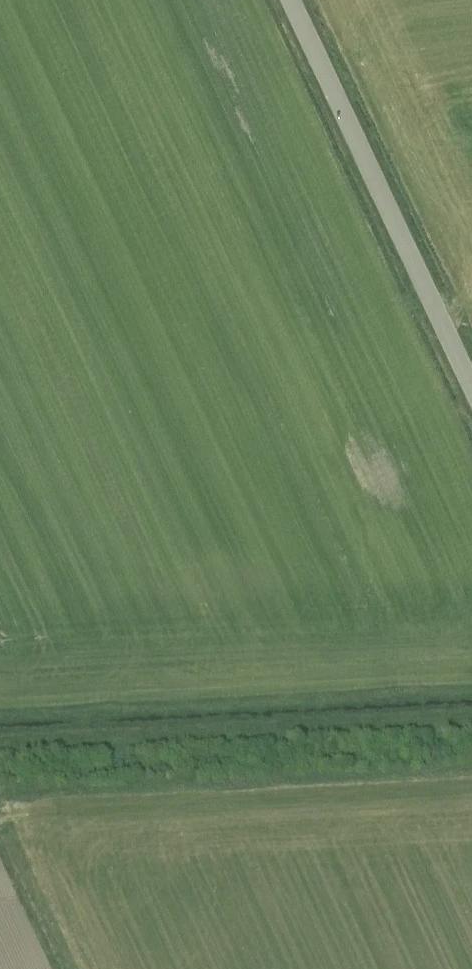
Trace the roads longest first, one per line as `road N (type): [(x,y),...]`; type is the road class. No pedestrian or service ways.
road 1 (track): [(0,747),(471,723)]
road 2 (unclassified): [(471,388),(290,0)]

